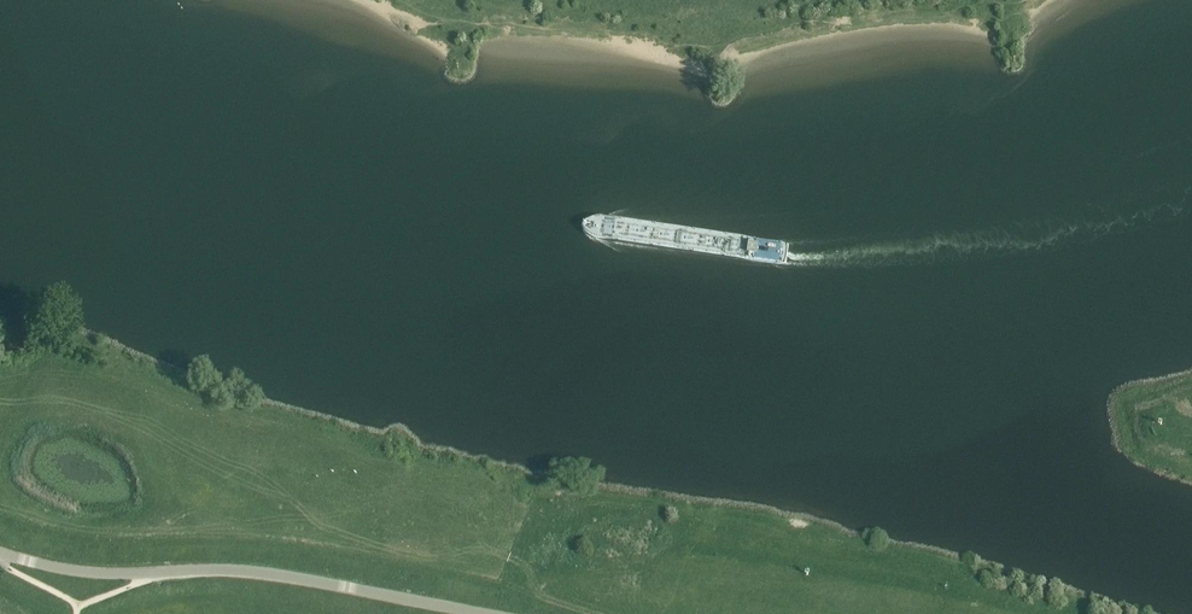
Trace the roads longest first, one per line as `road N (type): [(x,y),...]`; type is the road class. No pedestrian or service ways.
road 1 (tertiary): [(487,613),(277,574),(85,572),(0,553)]

